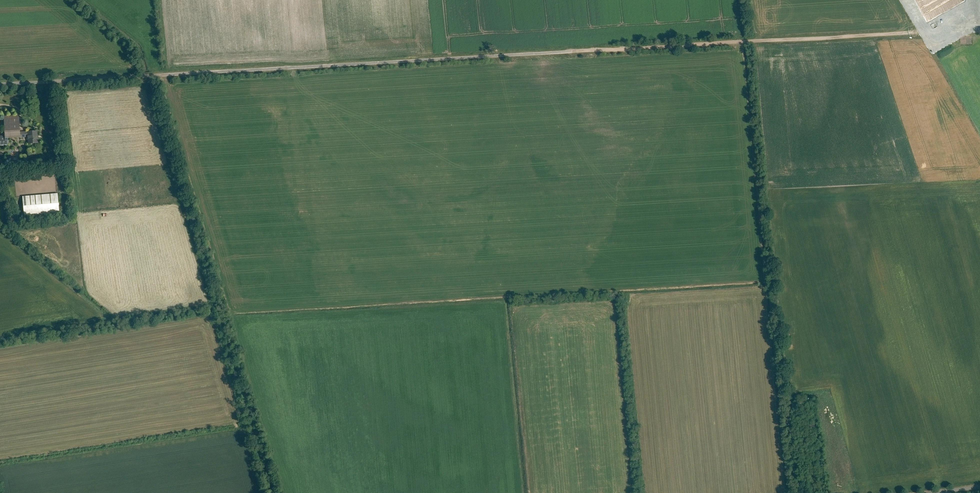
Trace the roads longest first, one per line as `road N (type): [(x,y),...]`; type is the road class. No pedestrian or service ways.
road 1 (track): [(979,28),(158,75)]
road 2 (unclassified): [(158,75),(0,84)]

